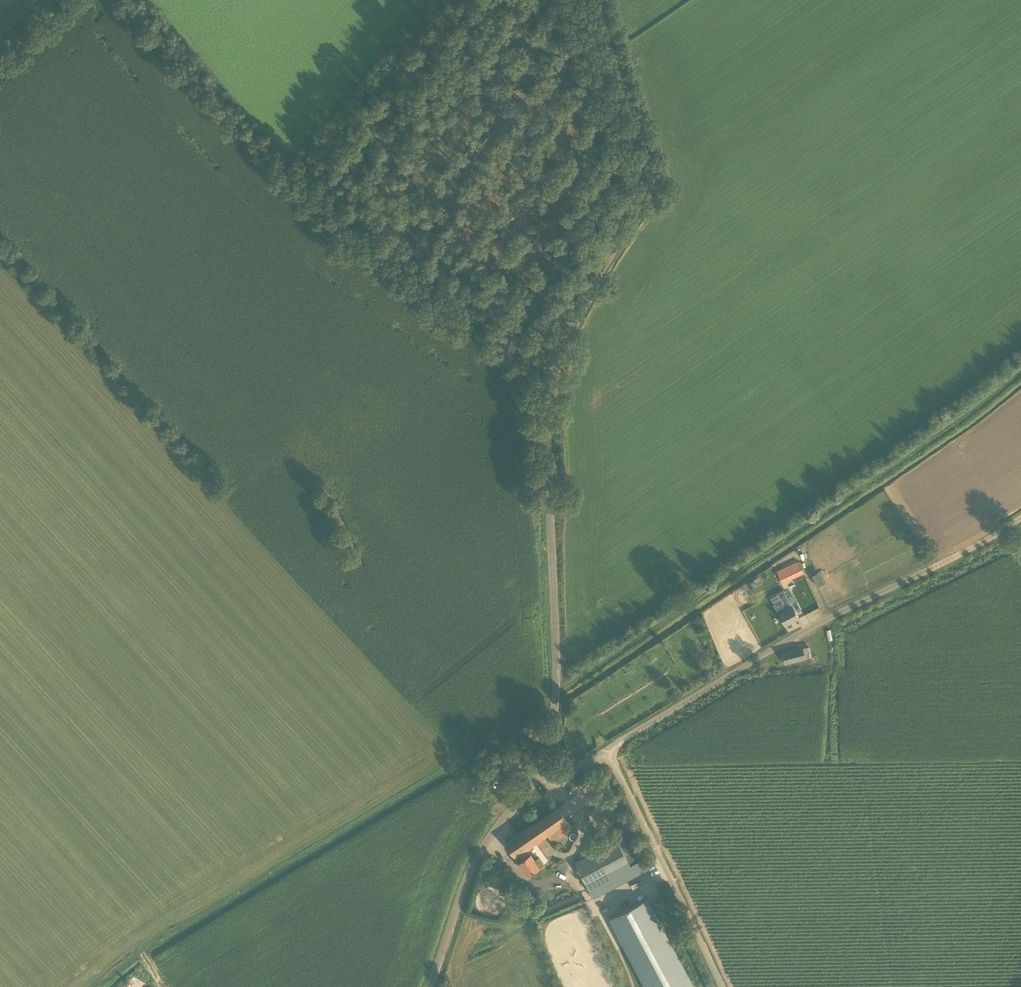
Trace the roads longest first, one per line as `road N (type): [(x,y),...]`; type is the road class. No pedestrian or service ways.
road 1 (unclassified): [(534,778),(555,700),(550,375),(652,174),(601,0)]
road 2 (unclassified): [(609,746),(1020,519)]
road 3 (unclassified): [(723,986),(609,746)]
road 4 (unclassified): [(441,986),(476,879),(534,778)]

